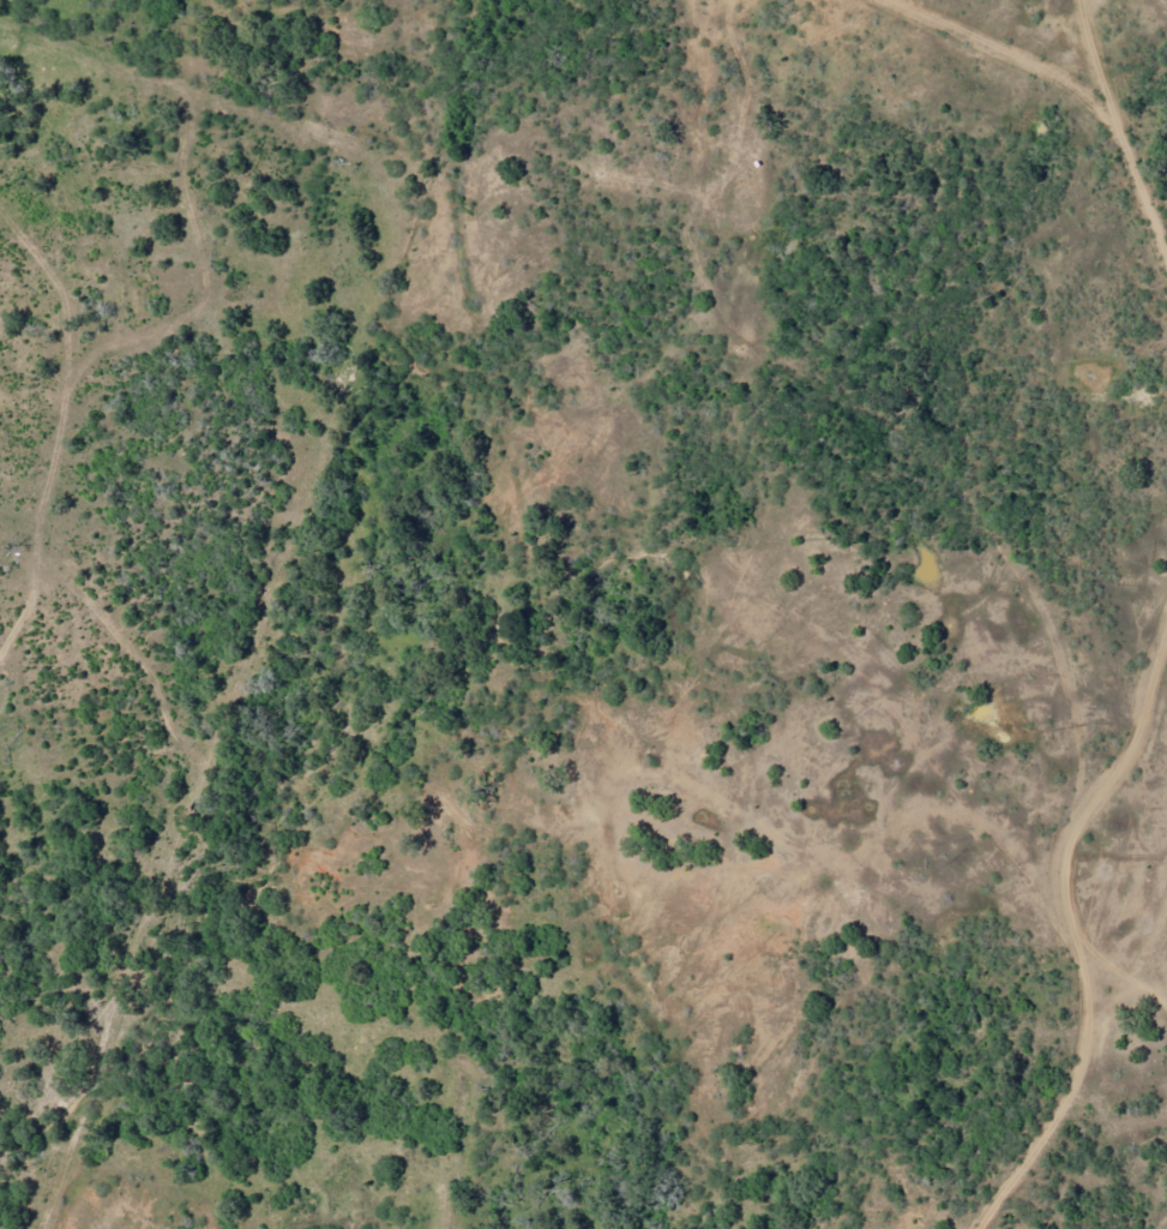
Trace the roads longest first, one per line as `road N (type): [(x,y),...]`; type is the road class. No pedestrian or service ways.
road 1 (residential): [(899,1228),(936,1181),(1052,1069),(1017,900),(1011,712),(1034,659),(1034,512),(1058,472),(1058,289),(1081,224),(1064,0)]

